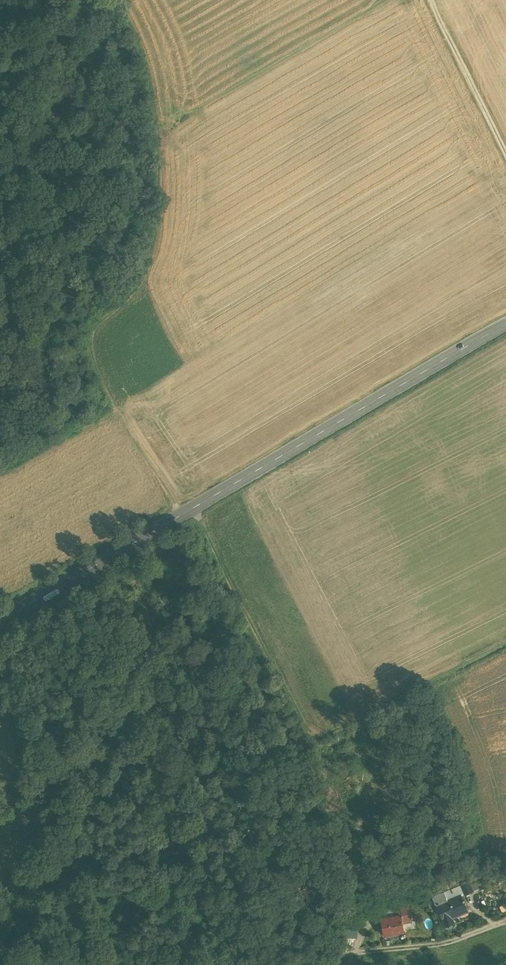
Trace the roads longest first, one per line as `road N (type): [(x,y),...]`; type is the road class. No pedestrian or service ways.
road 1 (tertiary): [(0,622),(505,324)]
road 2 (track): [(107,397),(81,342),(150,258),(153,128)]
road 3 (track): [(193,508),(318,738)]
road 4 (track): [(220,964),(170,925),(149,887),(156,733)]
road 5 (unclassified): [(267,959),(439,944),(505,919)]
road 6 (track): [(505,642),(318,738)]
road 7 (track): [(433,0),(505,154)]
road 8 (track): [(53,853),(111,766),(156,733)]
road 9 (track): [(185,512),(107,397)]

